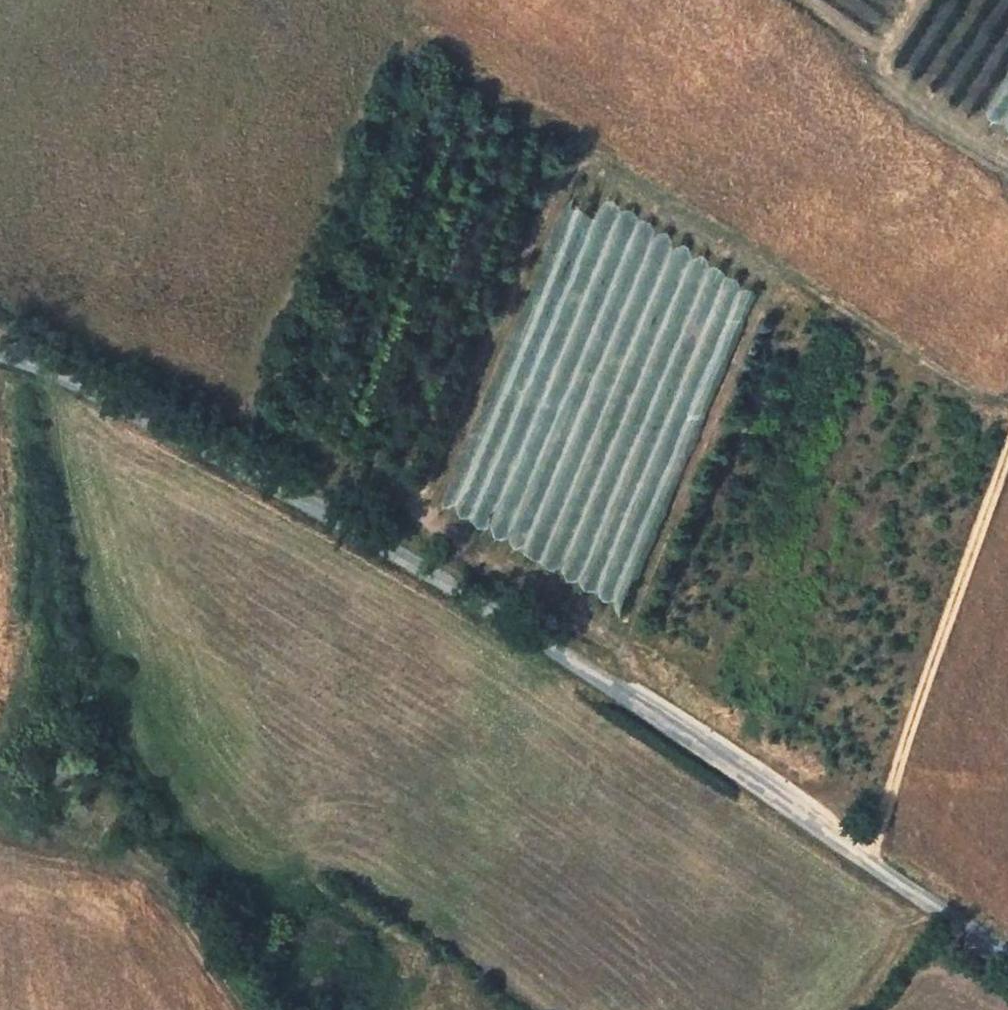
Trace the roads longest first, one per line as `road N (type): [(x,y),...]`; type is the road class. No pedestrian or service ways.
road 1 (unclassified): [(1007,950),(865,863),(790,799),(113,389),(0,353)]
road 2 (track): [(865,863),(1007,449)]

